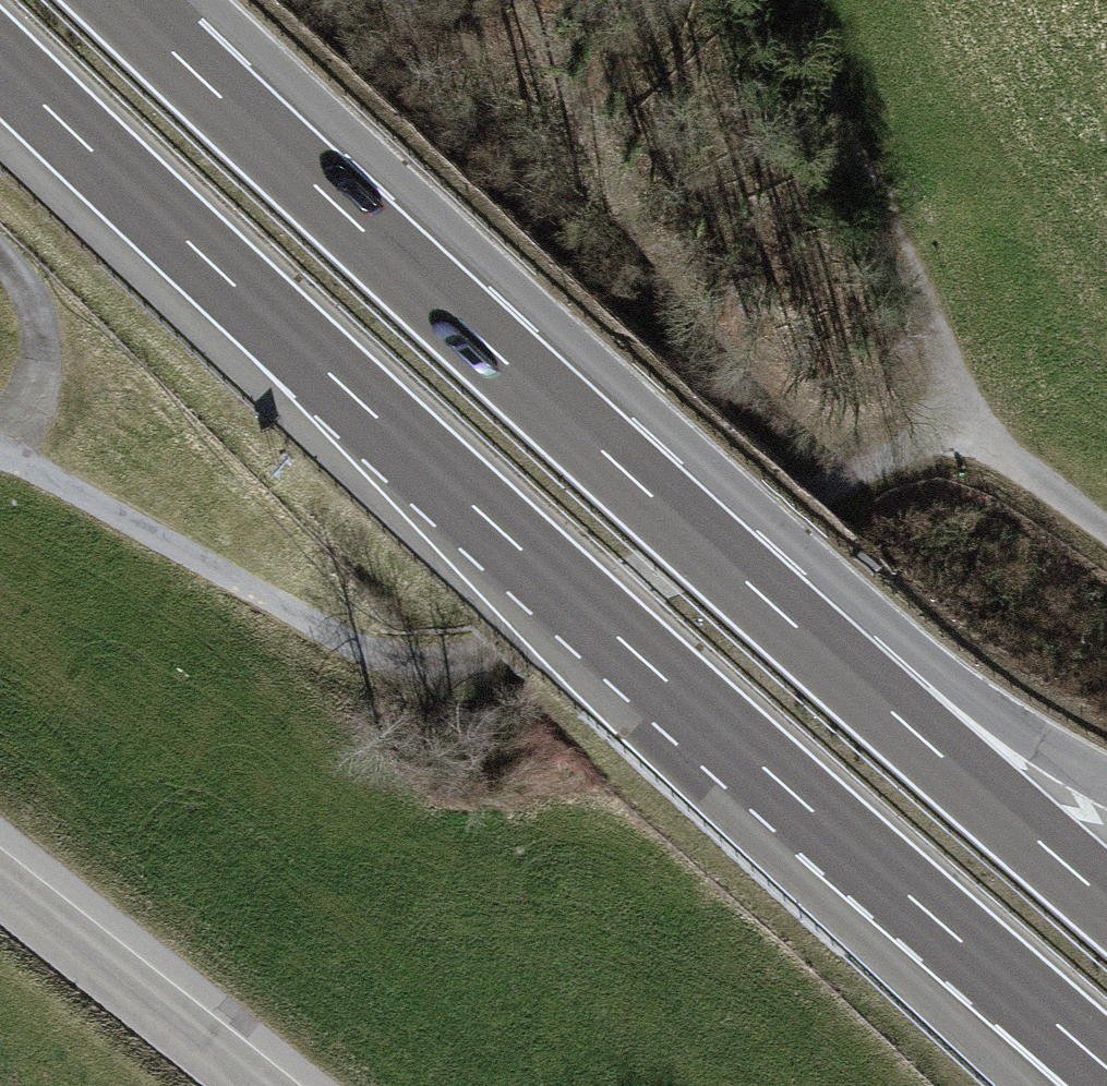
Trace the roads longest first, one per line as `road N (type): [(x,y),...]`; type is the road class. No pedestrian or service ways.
road 1 (track): [(881,485),(462,658),(386,660),(0,459)]
road 2 (motorway): [(733,568),(119,0)]
road 3 (motorway): [(532,561),(1106,1056)]
road 4 (motorway): [(532,561),(1046,1085)]
road 5 (motorway): [(0,65),(532,561)]
road 6 (motorway): [(1106,900),(733,568)]
road 7 (track): [(795,0),(969,436)]
road 8 (motorway): [(1106,782),(733,568)]
road 9 (secondary): [(0,884),(252,1085)]
road 10 (track): [(1106,534),(969,436)]

